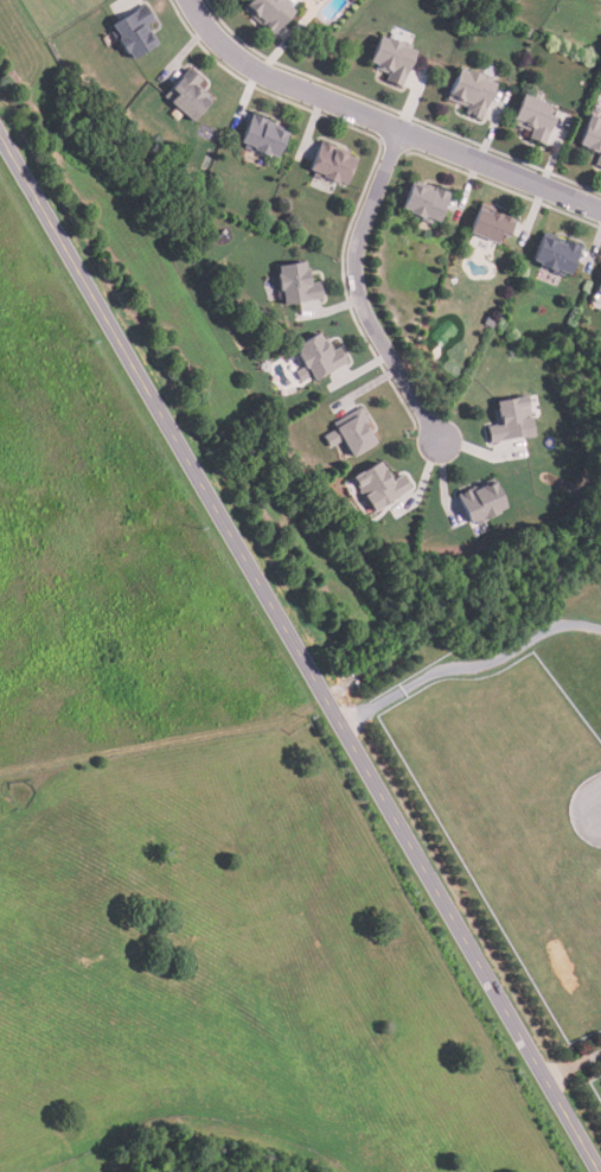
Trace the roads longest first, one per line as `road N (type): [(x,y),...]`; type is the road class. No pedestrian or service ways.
road 1 (residential): [(600,1169),(0,135)]
road 2 (residential): [(192,0),(231,53),(262,75),(600,212)]
road 3 (residential): [(441,442),(352,276),(354,249),(399,130)]

